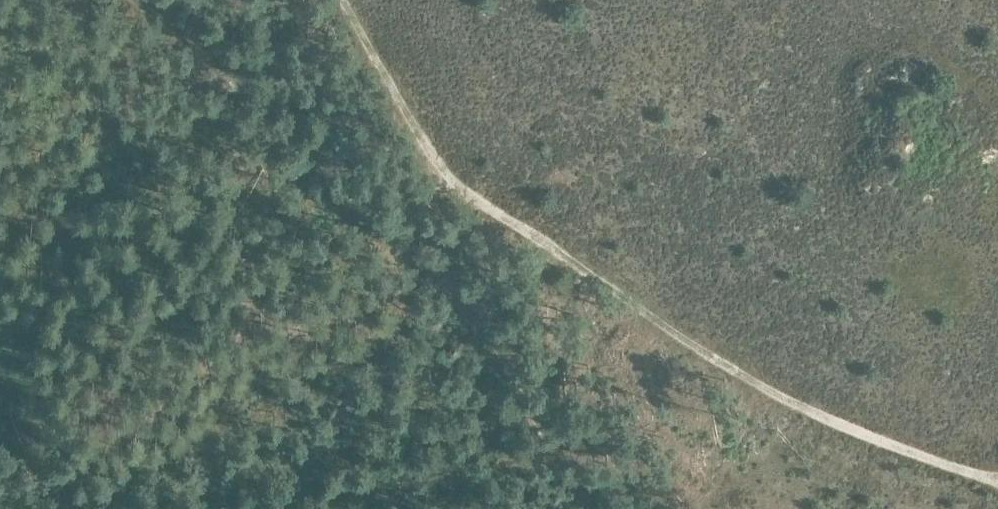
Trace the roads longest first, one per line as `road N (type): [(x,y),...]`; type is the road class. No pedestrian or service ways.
road 1 (track): [(997,484),(767,388),(457,188),(439,172),(341,0)]
road 2 (track): [(135,0),(420,255),(523,397),(586,508)]

